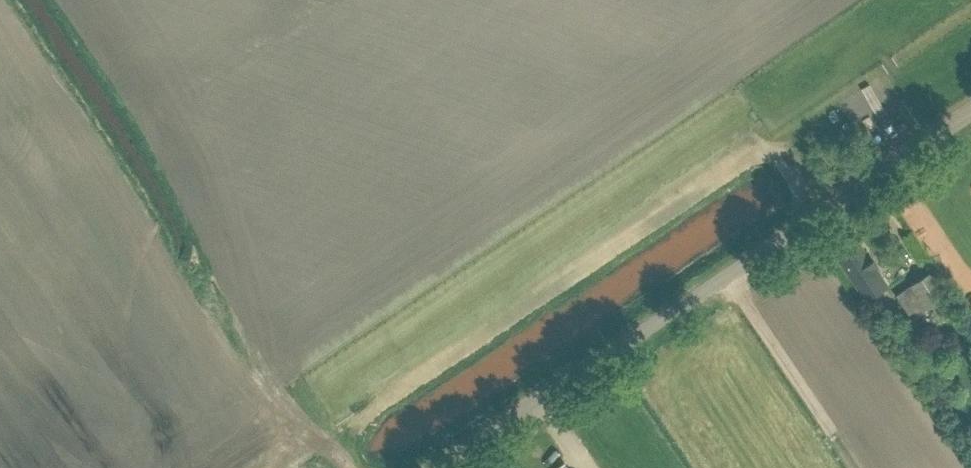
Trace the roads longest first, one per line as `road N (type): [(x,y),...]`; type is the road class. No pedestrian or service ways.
road 1 (unclassified): [(435,467),(970,113)]

